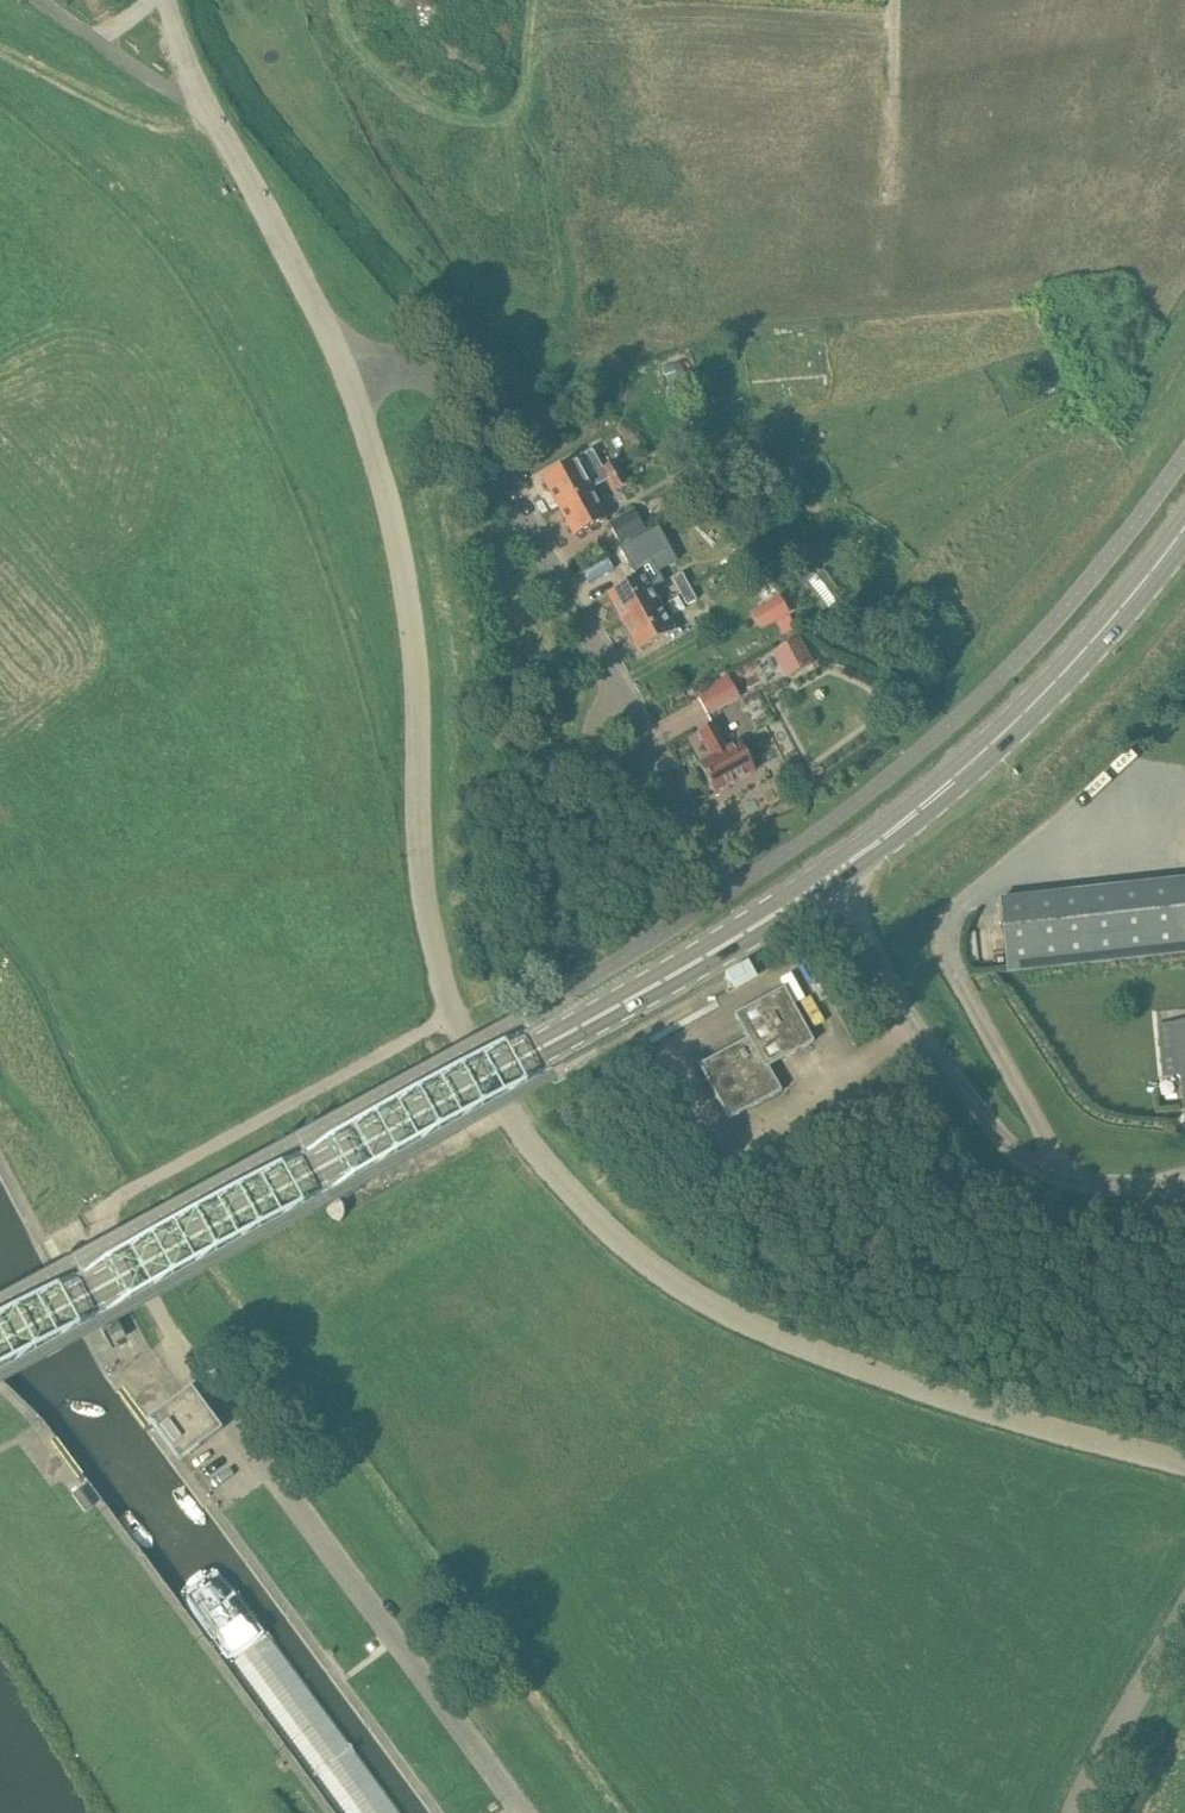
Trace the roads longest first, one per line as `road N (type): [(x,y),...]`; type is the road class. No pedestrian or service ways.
road 1 (unclassified): [(525,1812),(174,1333),(107,1218),(117,1201),(453,1016)]
road 2 (primary): [(0,1347),(674,977),(831,878)]
road 3 (unclassified): [(1184,1463),(1028,1430),(911,1394),(726,1319),(659,1274),(555,1178),(508,1116),(453,1016)]
road 4 (unclassified): [(731,892),(455,405),(441,385),(416,374),(347,374)]
road 5 (unclassified): [(453,1016),(418,842),(413,620),(384,483),(347,374)]
road 6 (unclassified): [(1184,1184),(1075,1182),(1003,1139),(943,1061),(831,878)]
road 7 (primary): [(831,878),(1018,721),(1184,529)]
road 8 (unclassified): [(347,374),(214,123),(167,0)]
road 9 (unclassified): [(1184,1608),(1071,1812)]

